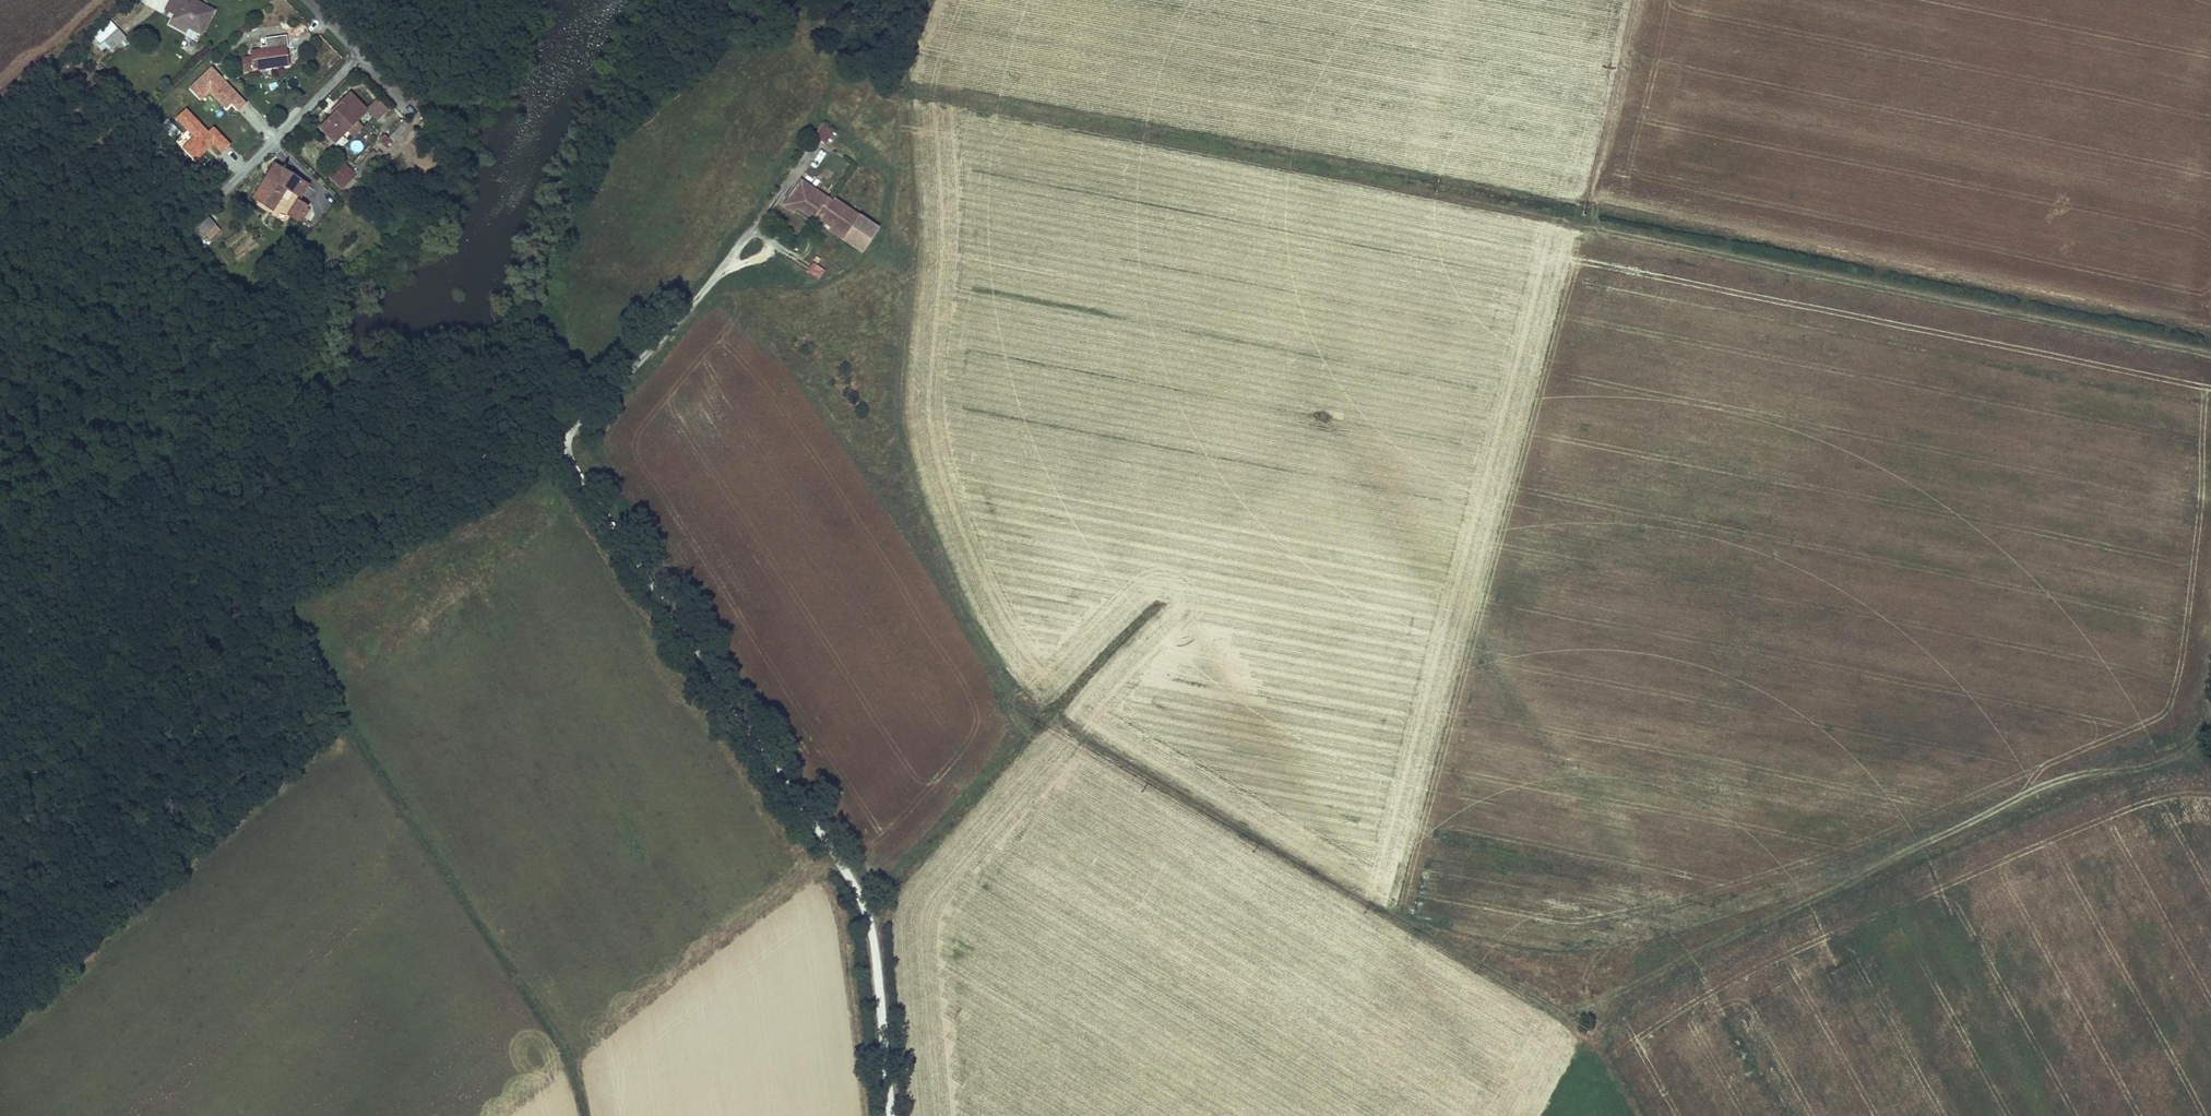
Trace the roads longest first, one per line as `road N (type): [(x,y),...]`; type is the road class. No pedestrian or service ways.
road 1 (track): [(890,1115),(870,930),(859,896),(565,451),(577,414),(647,349),(748,230),(788,249)]

